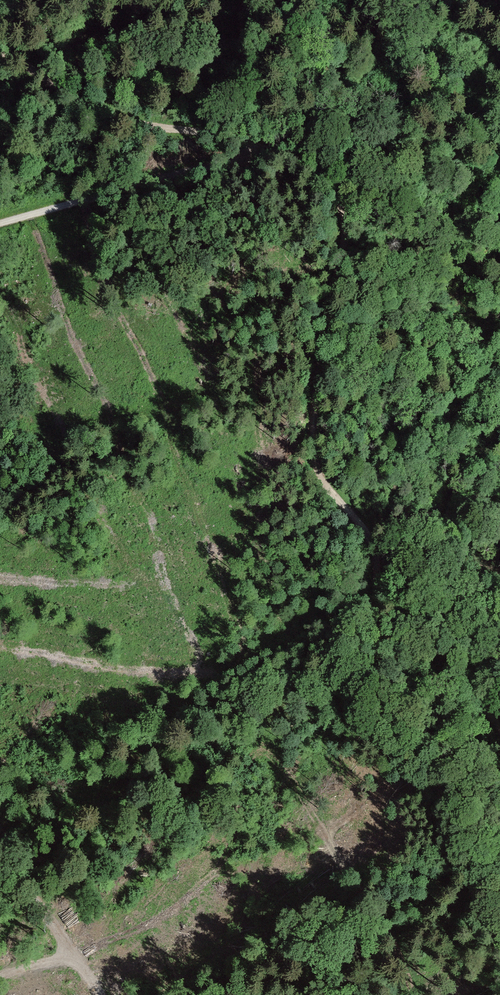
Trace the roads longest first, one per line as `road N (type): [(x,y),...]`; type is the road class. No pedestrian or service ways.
road 1 (track): [(251,150),(307,165),(338,199),(345,219),(319,362),(315,459),(372,541),(377,636),(389,661),(408,675),(465,695),(499,729)]
road 2 (track): [(0,56),(102,114),(231,137),(251,150),(225,165),(0,223)]
road 3 (track): [(0,853),(97,994)]
road 4 (track): [(415,994),(391,926),(362,887)]

